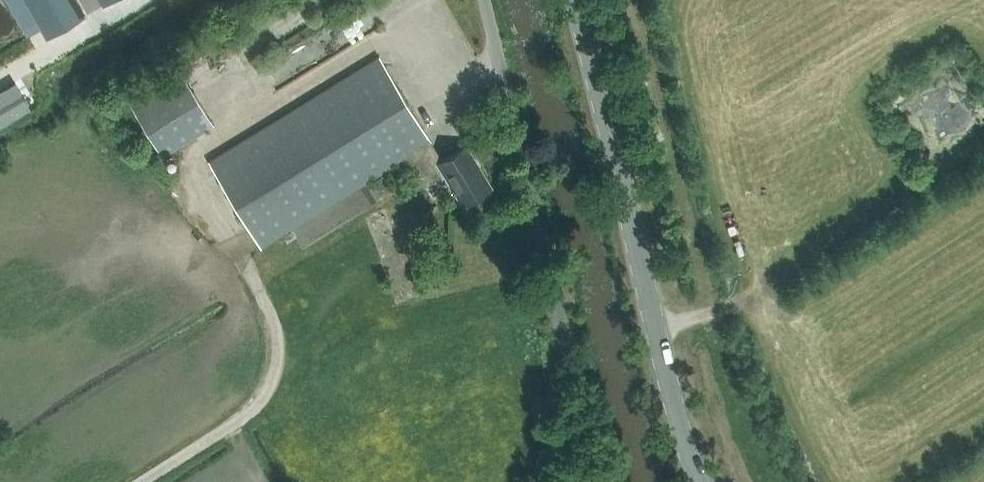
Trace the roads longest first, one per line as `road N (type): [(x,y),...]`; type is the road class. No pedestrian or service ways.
road 1 (tertiary): [(703,481),(672,407),(571,0)]

